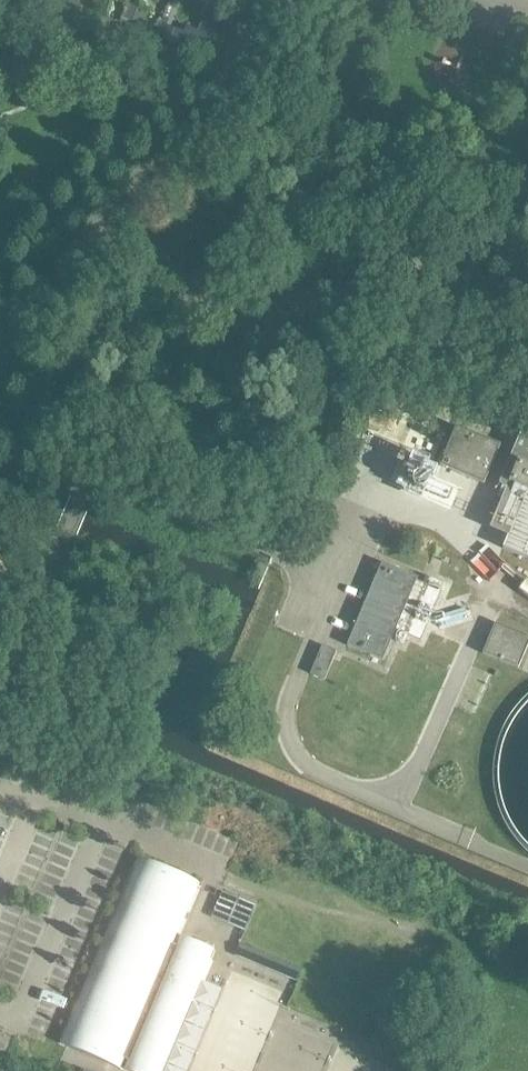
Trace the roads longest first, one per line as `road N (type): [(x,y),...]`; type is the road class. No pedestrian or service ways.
road 1 (residential): [(0,356),(210,120),(263,0)]
road 2 (residential): [(69,813),(79,784),(59,597),(62,548),(94,467)]
road 3 (residential): [(275,547),(94,467)]
road 4 (residential): [(69,813),(217,872)]

